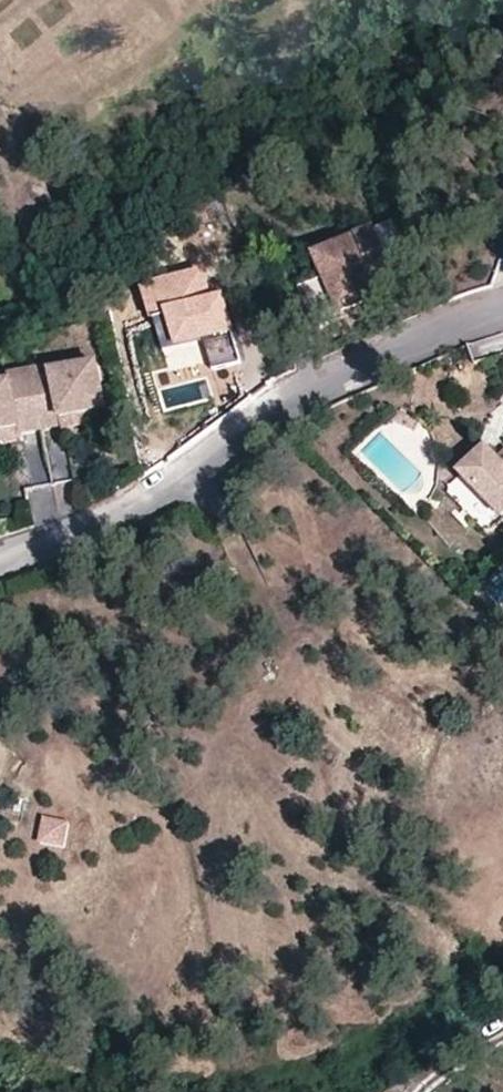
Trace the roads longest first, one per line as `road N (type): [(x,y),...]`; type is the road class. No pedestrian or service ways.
road 1 (residential): [(0,560),(113,520),(182,483),(348,369),(502,311)]
road 2 (track): [(198,472),(259,568),(314,682)]

